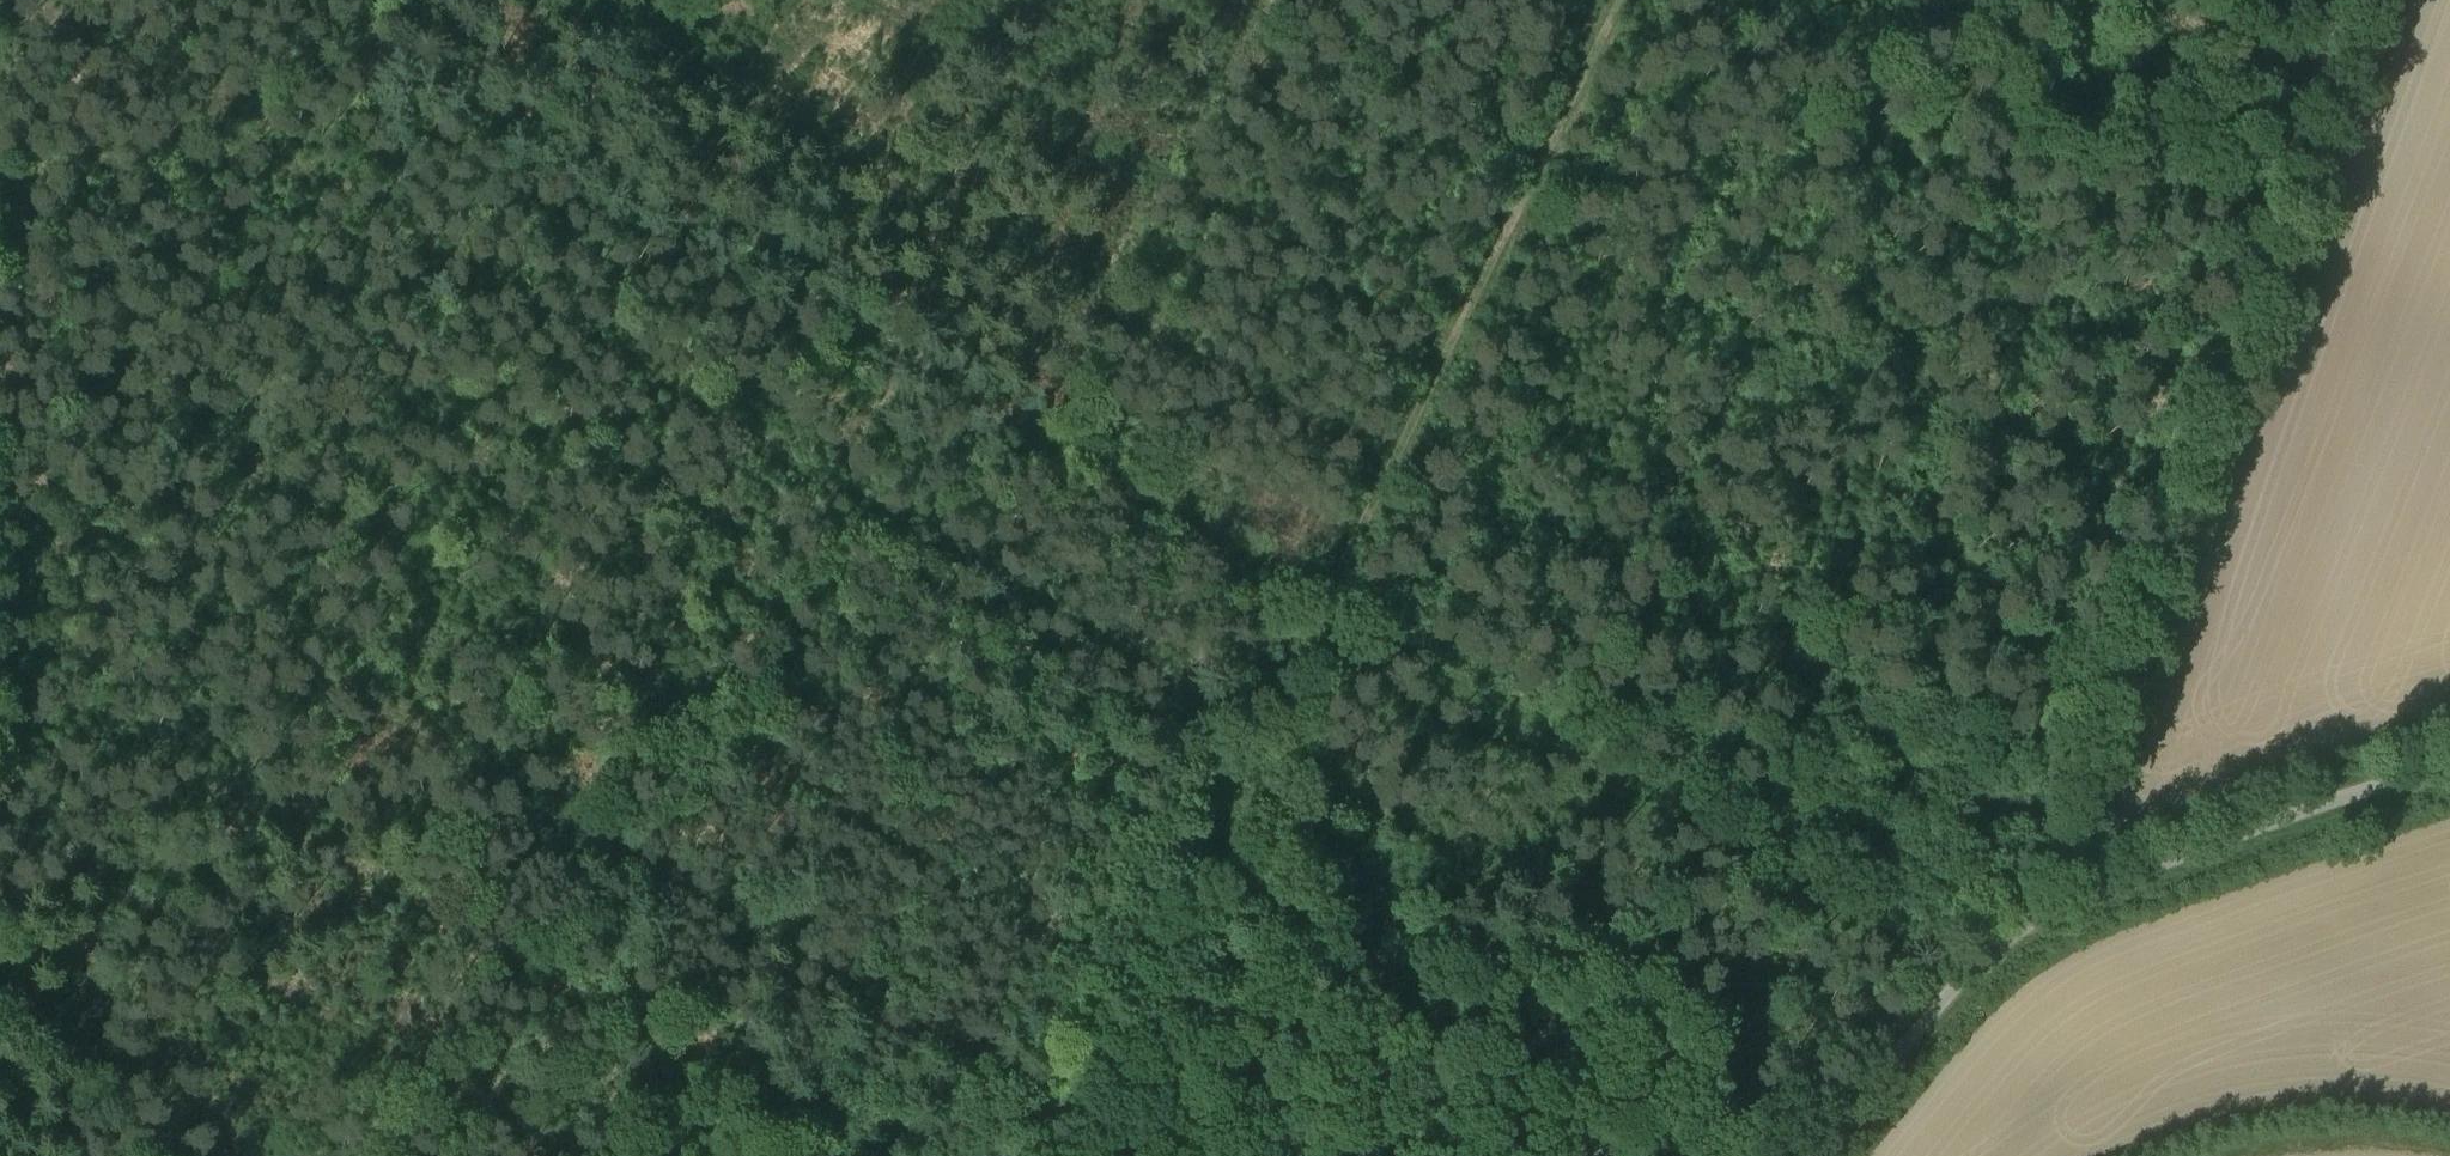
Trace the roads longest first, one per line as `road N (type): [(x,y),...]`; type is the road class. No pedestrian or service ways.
road 1 (track): [(1052,1155),(1605,0)]
road 2 (unclassified): [(2449,770),(2225,845),(2047,917),(1937,1013),(1811,1155)]

